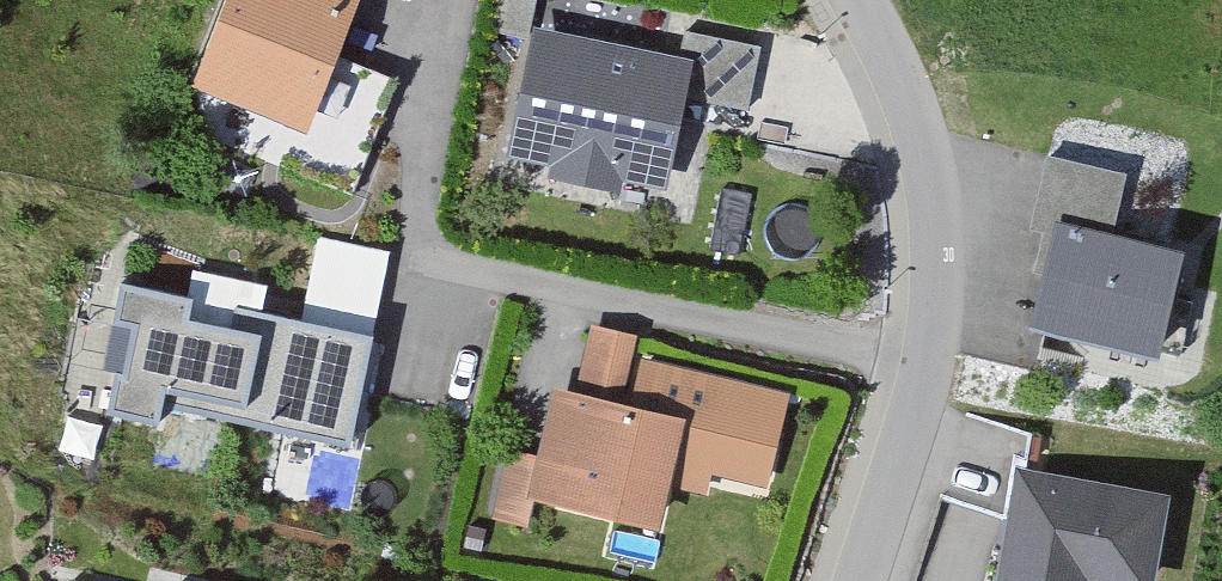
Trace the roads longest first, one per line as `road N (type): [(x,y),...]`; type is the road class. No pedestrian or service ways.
road 1 (residential): [(864,0),(921,134),(939,289),(926,369),(858,580)]

